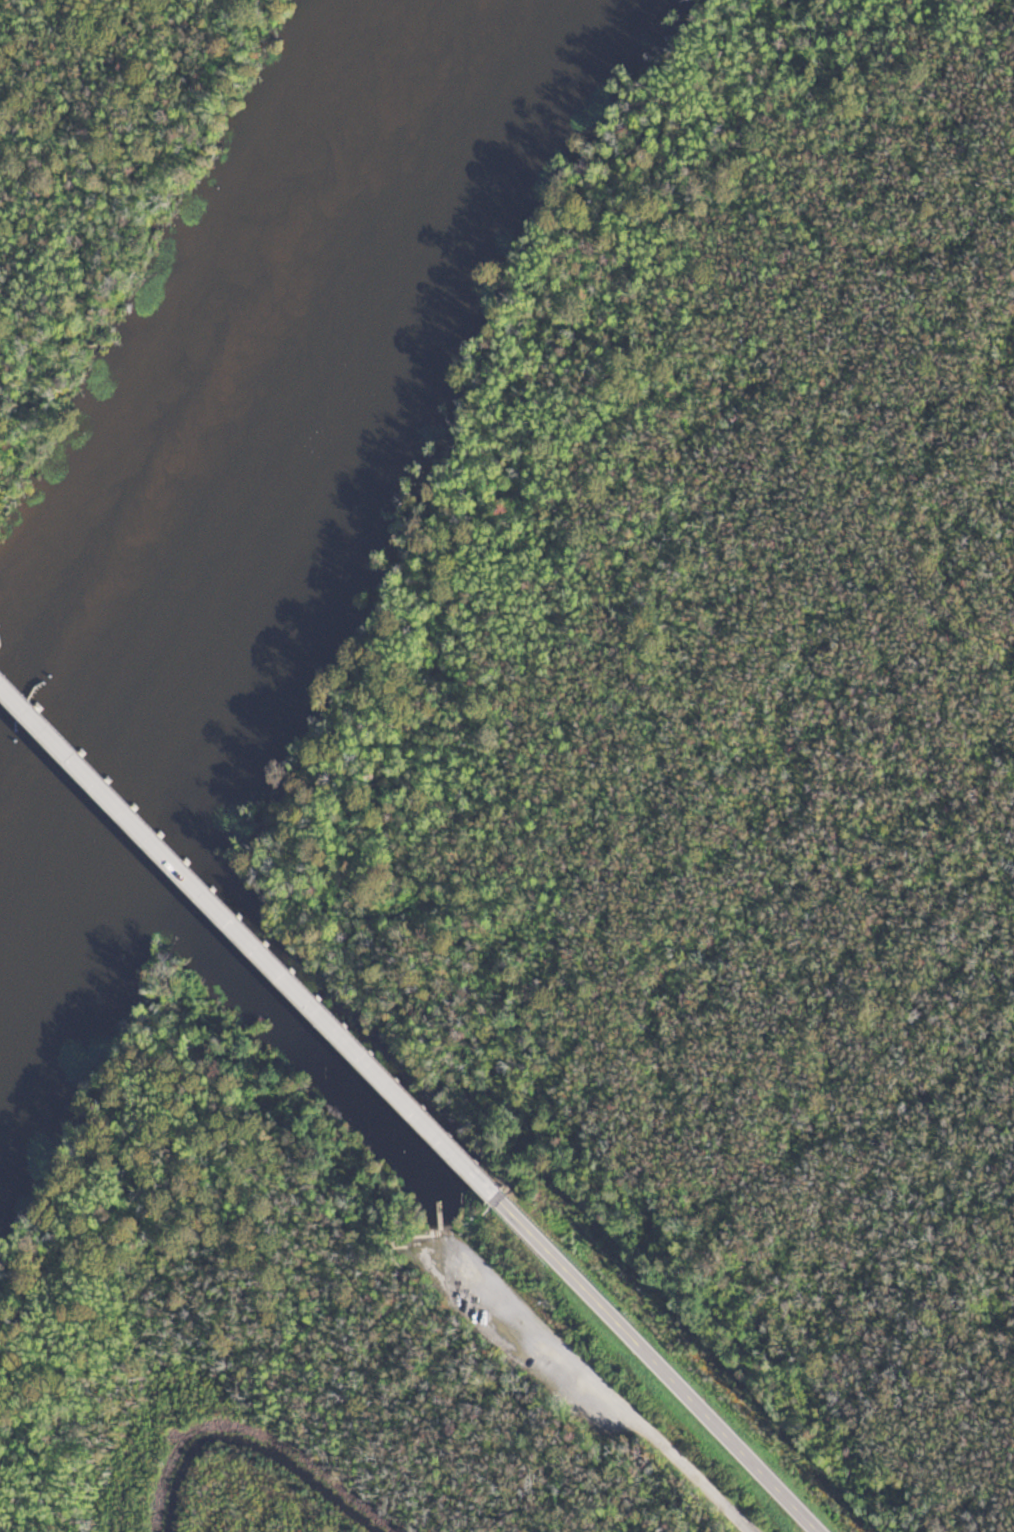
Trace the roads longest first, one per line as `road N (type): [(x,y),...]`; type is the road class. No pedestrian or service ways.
road 1 (primary): [(494,1191),(27,704)]
road 2 (primary): [(832,1531),(494,1191)]

